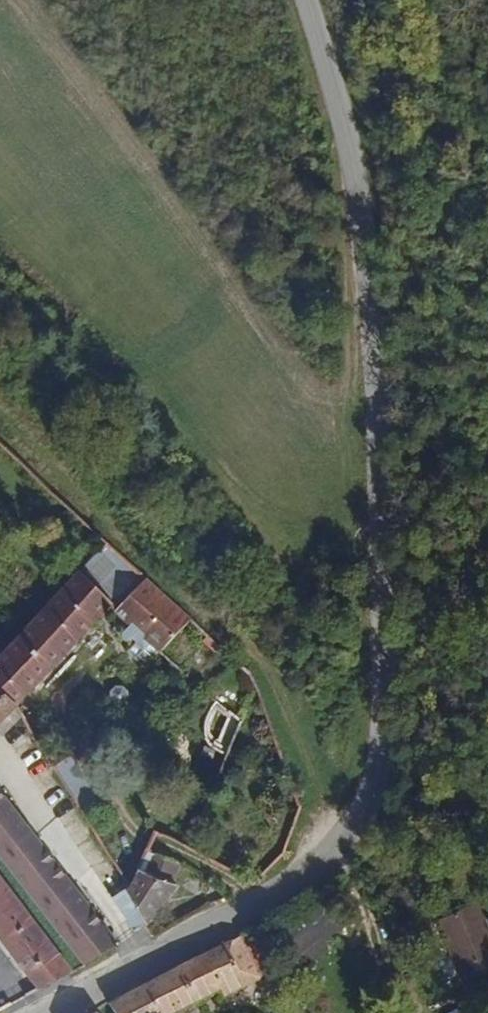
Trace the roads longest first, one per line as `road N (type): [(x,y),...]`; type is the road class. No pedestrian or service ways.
road 1 (unclassified): [(366,818),(383,662),(371,278),(351,149),(311,0)]
road 2 (track): [(328,855),(258,658),(0,403)]
road 3 (residential): [(52,1012),(242,917),(308,876),(366,818)]

